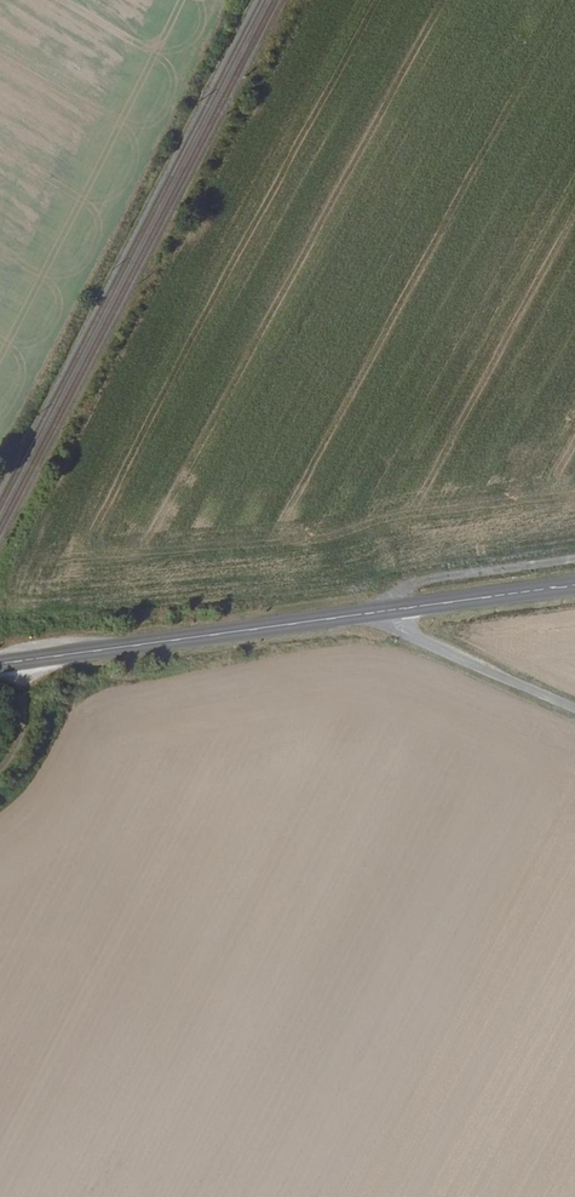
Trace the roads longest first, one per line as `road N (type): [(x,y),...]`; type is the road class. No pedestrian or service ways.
road 1 (secondary): [(400,610),(0,663)]
road 2 (unclassified): [(574,708),(408,634),(400,610)]
road 3 (track): [(400,610),(401,591),(414,582),(574,562)]
road 4 (secondary): [(574,588),(400,610)]

